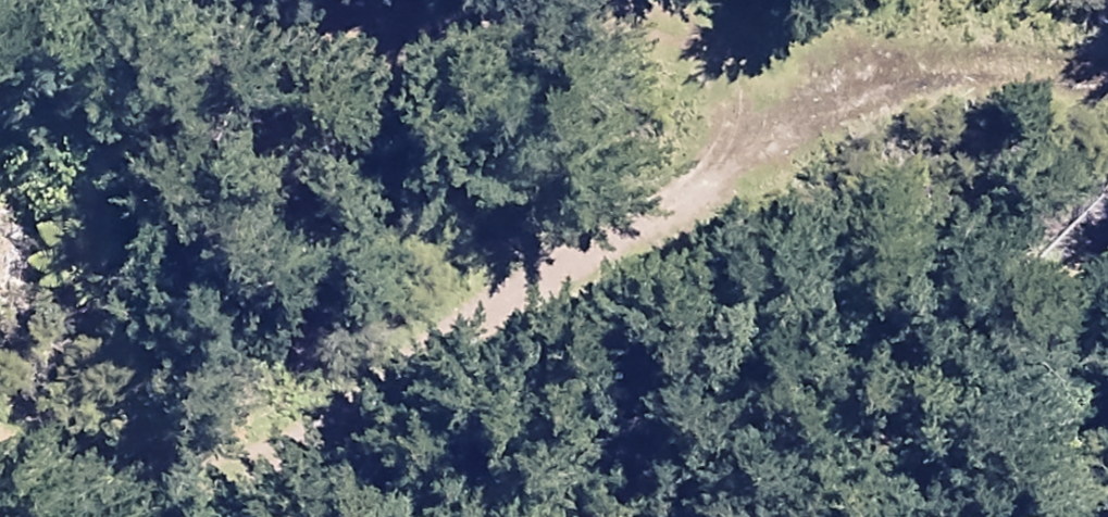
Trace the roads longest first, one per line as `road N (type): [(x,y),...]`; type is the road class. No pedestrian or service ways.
road 1 (track): [(0,428),(206,481),(327,410),(767,111),(881,67),(1107,79)]
road 2 (track): [(881,67),(673,33),(176,0)]

